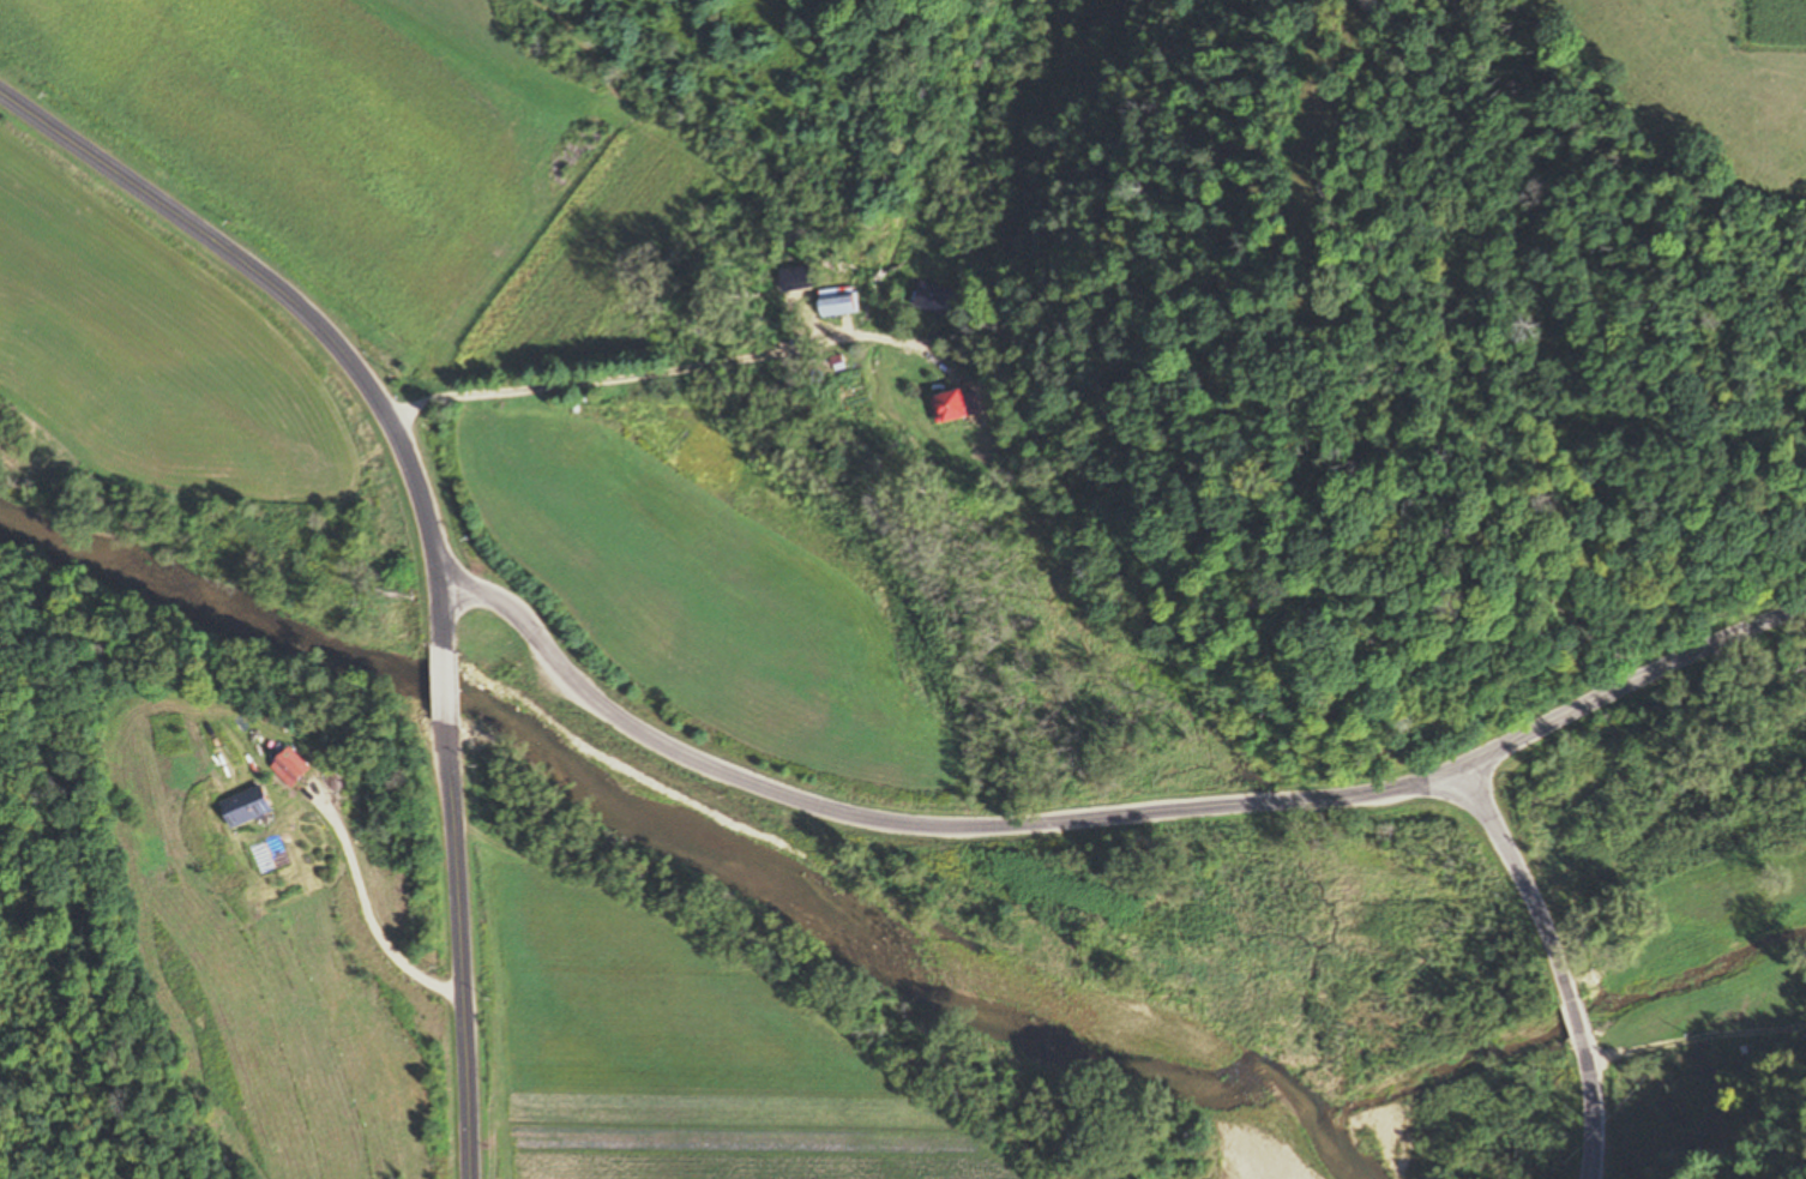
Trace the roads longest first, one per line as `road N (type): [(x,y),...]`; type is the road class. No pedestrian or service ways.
road 1 (residential): [(1805,610),(1398,792),(1068,828),(934,832),(820,812),(621,729),(566,681),(520,615),(502,602),(443,591)]
road 2 (secondary): [(443,591),(431,513),(398,440),(343,355),(252,273),(0,94)]
road 3 (secondary): [(469,1178),(447,729)]
road 4 (residential): [(1587,1178),(1582,1040),(1549,942),(1501,855),(1432,776)]

